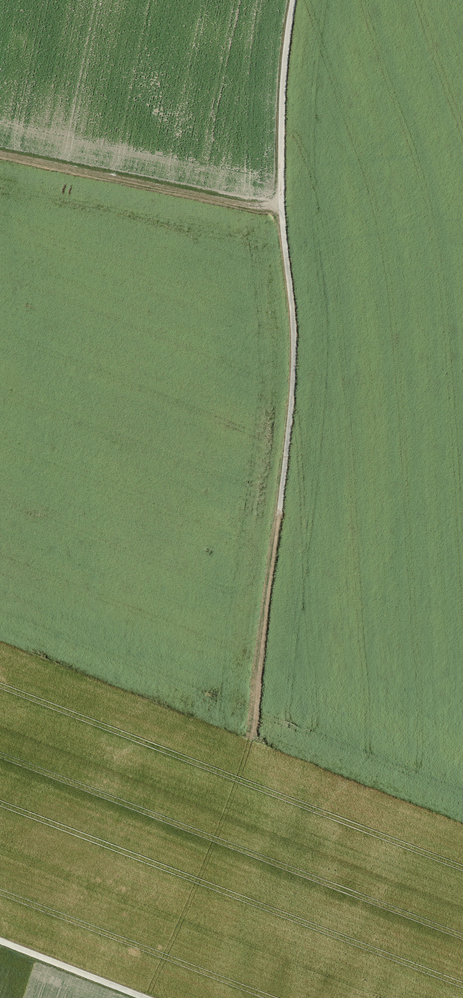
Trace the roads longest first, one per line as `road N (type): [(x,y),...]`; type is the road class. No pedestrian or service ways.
road 1 (track): [(297,0),(282,228),(299,333),(253,725)]
road 2 (track): [(0,153),(283,210)]
road 3 (track): [(0,943),(139,997)]

